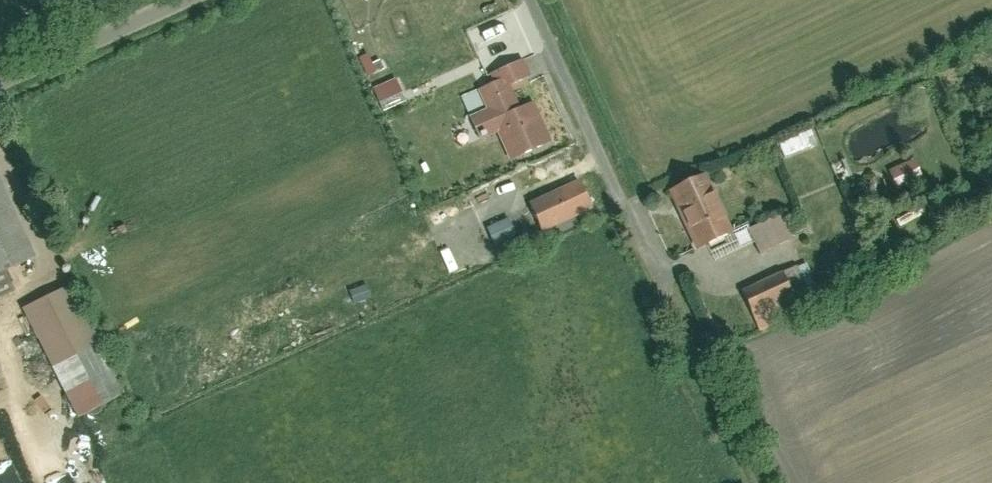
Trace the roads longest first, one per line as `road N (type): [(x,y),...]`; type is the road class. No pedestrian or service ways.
road 1 (track): [(755,482),(534,0)]
road 2 (unclassified): [(196,0),(0,89)]

